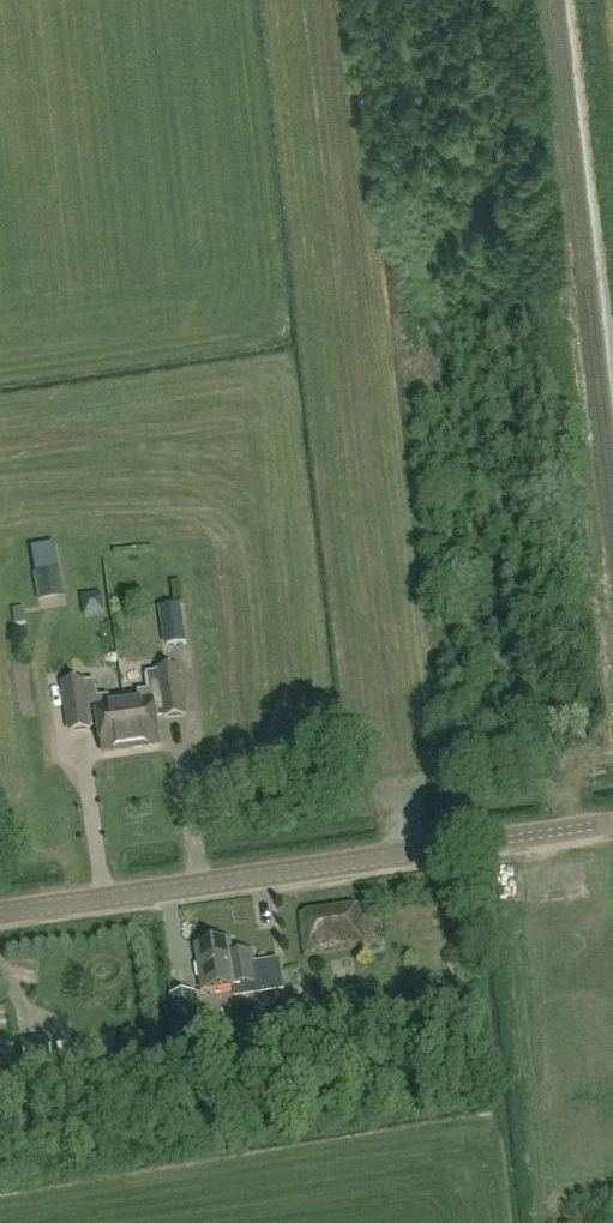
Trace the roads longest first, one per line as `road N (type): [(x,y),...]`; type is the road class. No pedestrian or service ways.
road 1 (tertiary): [(0,912),(612,822)]

